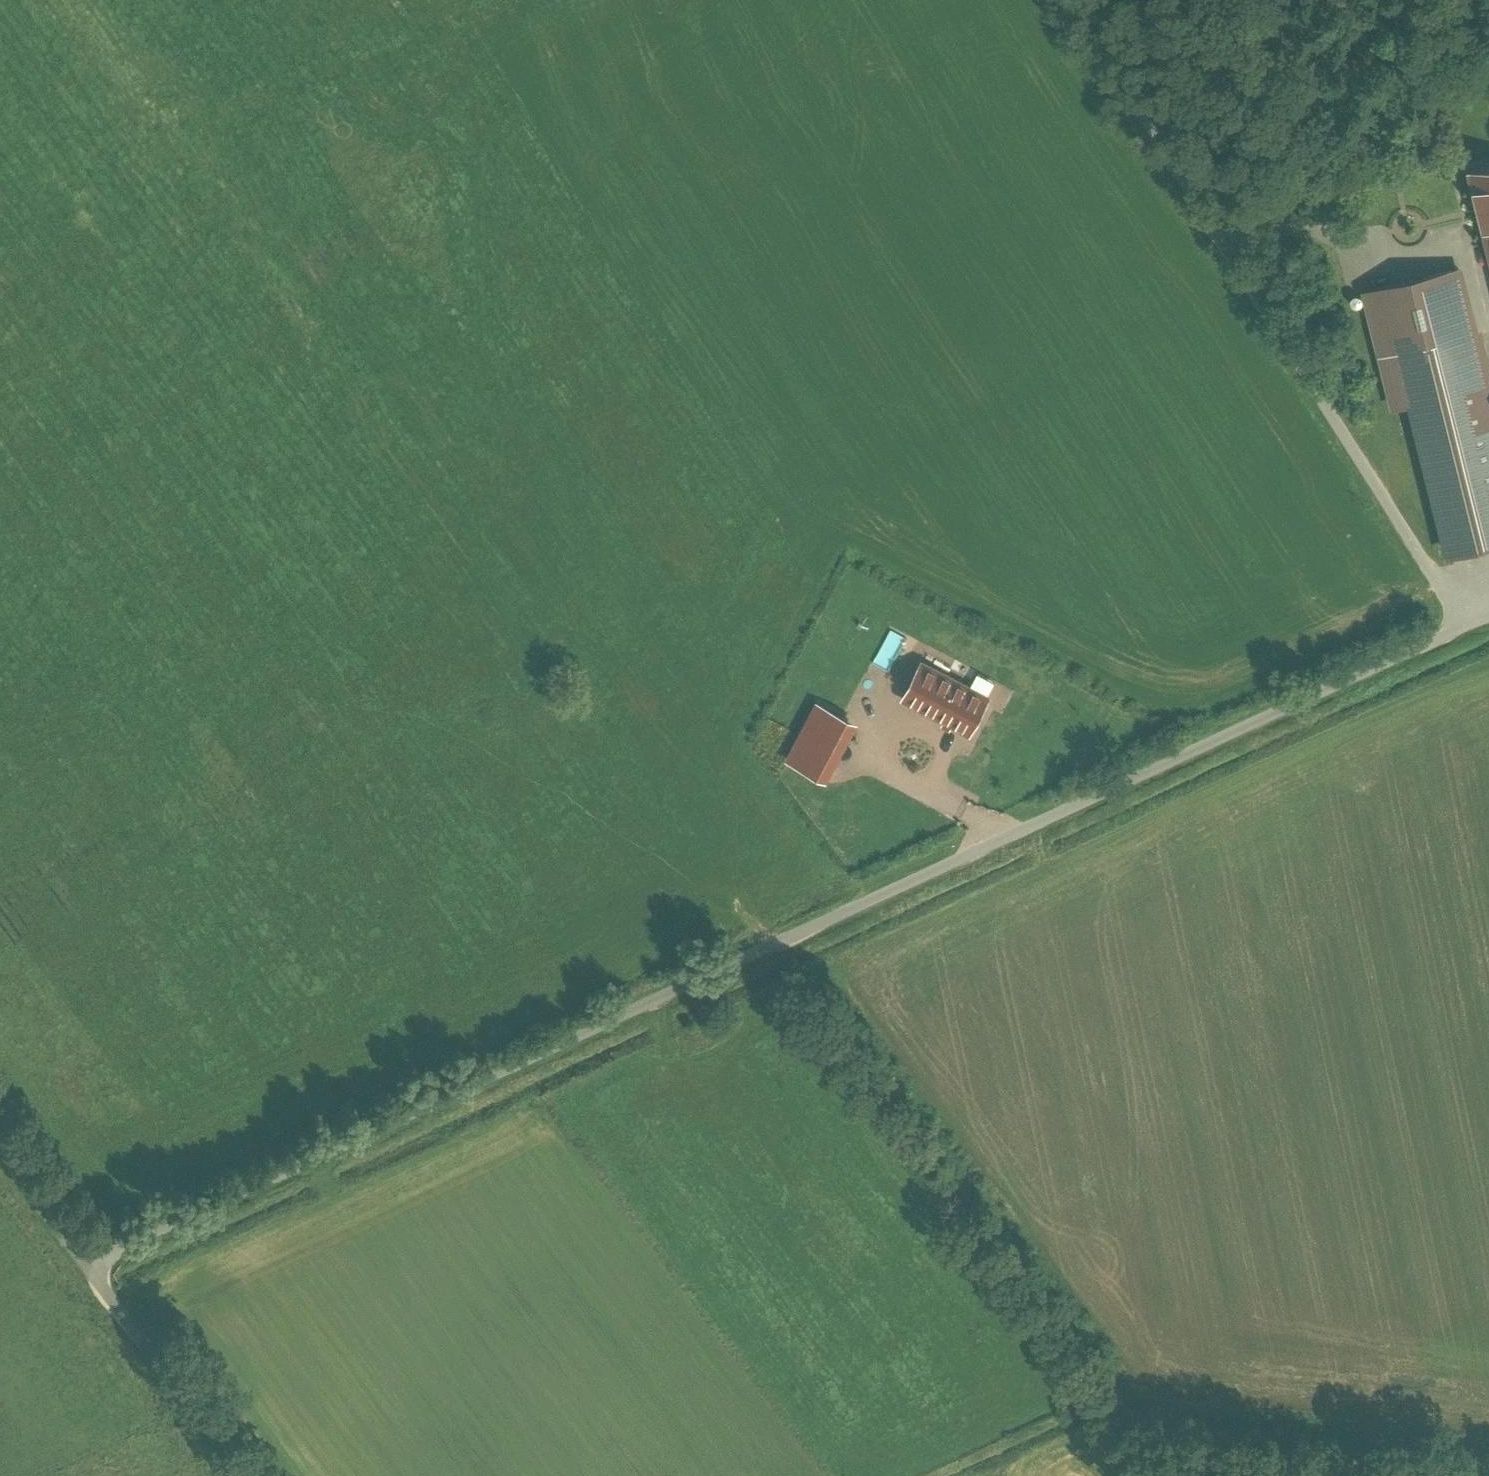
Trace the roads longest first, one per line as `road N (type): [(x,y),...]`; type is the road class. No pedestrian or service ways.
road 1 (unclassified): [(87,1267),(1460,628)]
road 2 (unclassified): [(1073,0),(1460,628)]
road 3 (unclassified): [(87,1267),(242,1475)]
road 4 (unclassified): [(0,1150),(87,1267)]

